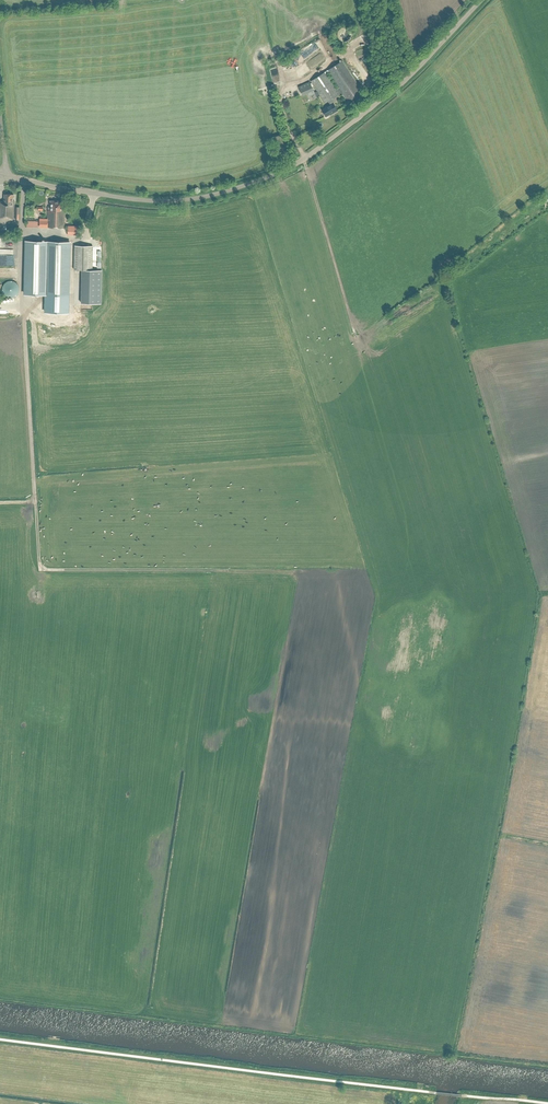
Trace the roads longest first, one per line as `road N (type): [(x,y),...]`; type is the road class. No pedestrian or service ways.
road 1 (unclassified): [(5,176),(164,201),(259,180),(310,154),(400,84),(481,0)]

